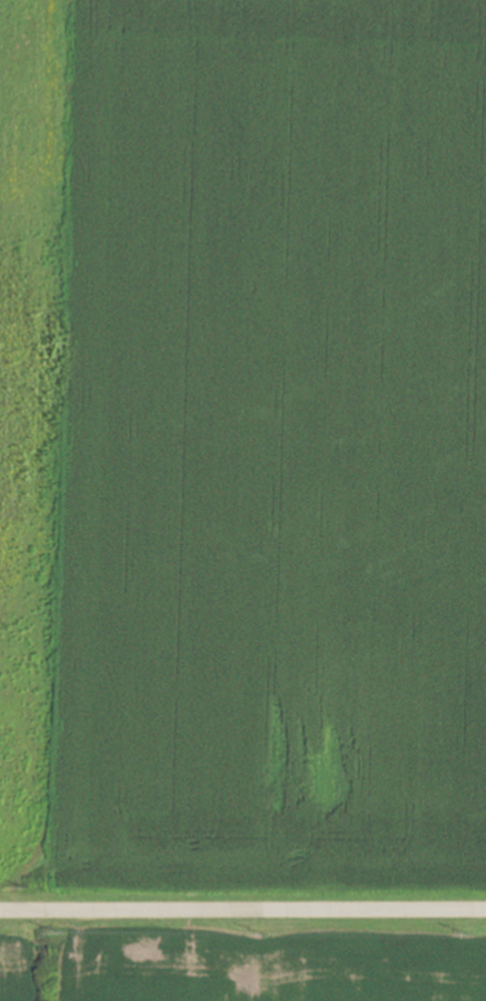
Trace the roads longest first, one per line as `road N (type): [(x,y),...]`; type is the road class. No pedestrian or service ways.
road 1 (residential): [(485,909),(0,910)]

